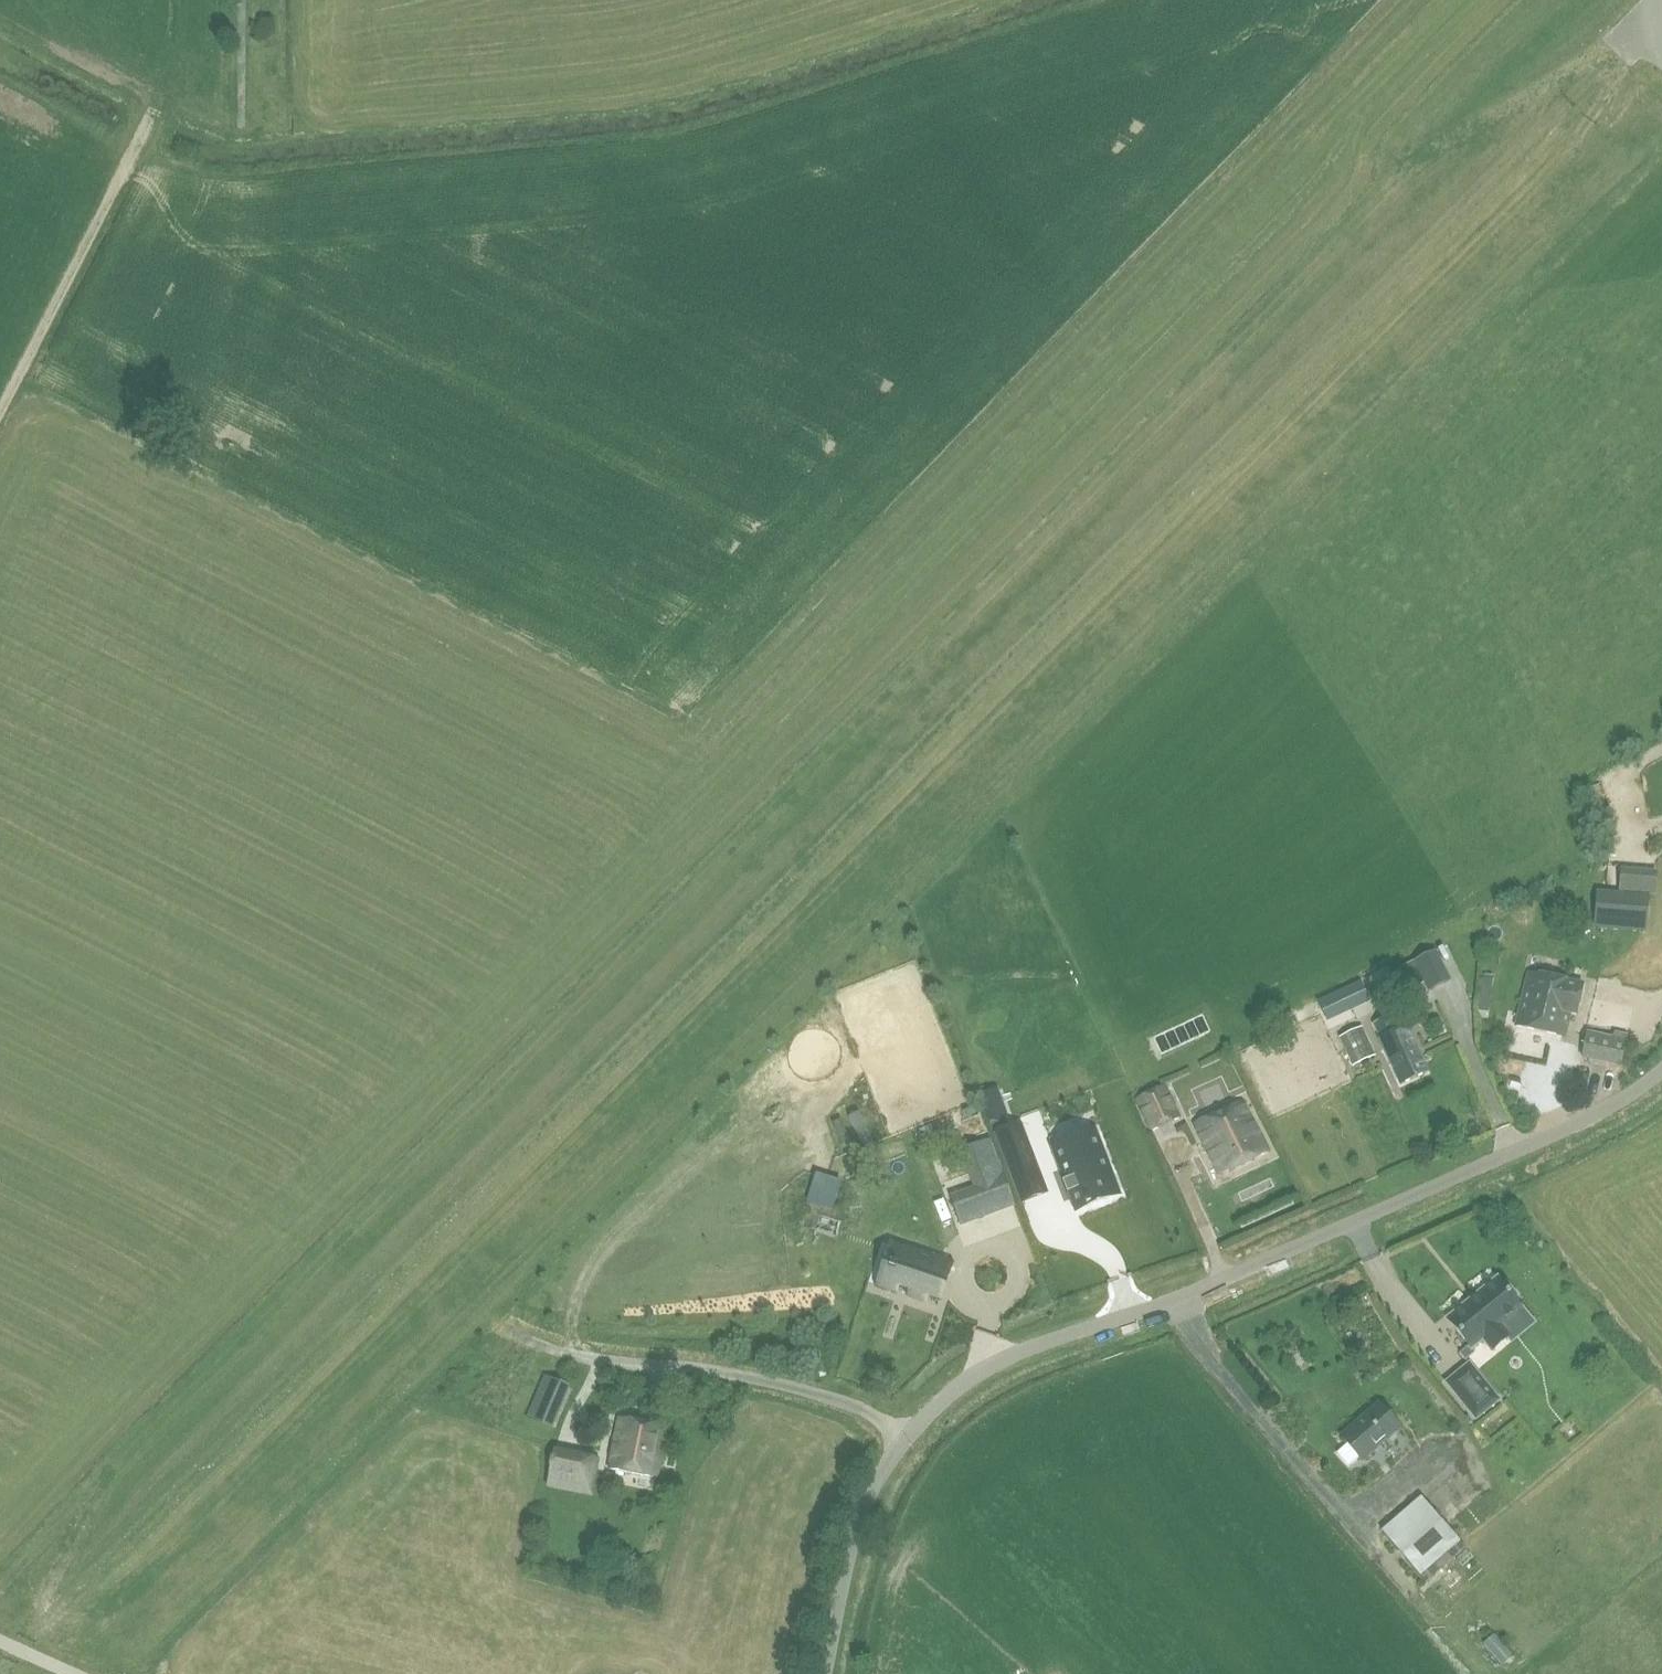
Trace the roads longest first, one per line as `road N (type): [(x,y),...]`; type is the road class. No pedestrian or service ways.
road 1 (unclassified): [(912,1431),(1005,1358),(1210,1287),(1579,1123),(1661,1068)]
road 2 (unclassified): [(912,1431),(828,1397),(726,1370),(607,1362),(516,1334)]
road 3 (unclassified): [(825,1673),(859,1517),(912,1431)]

